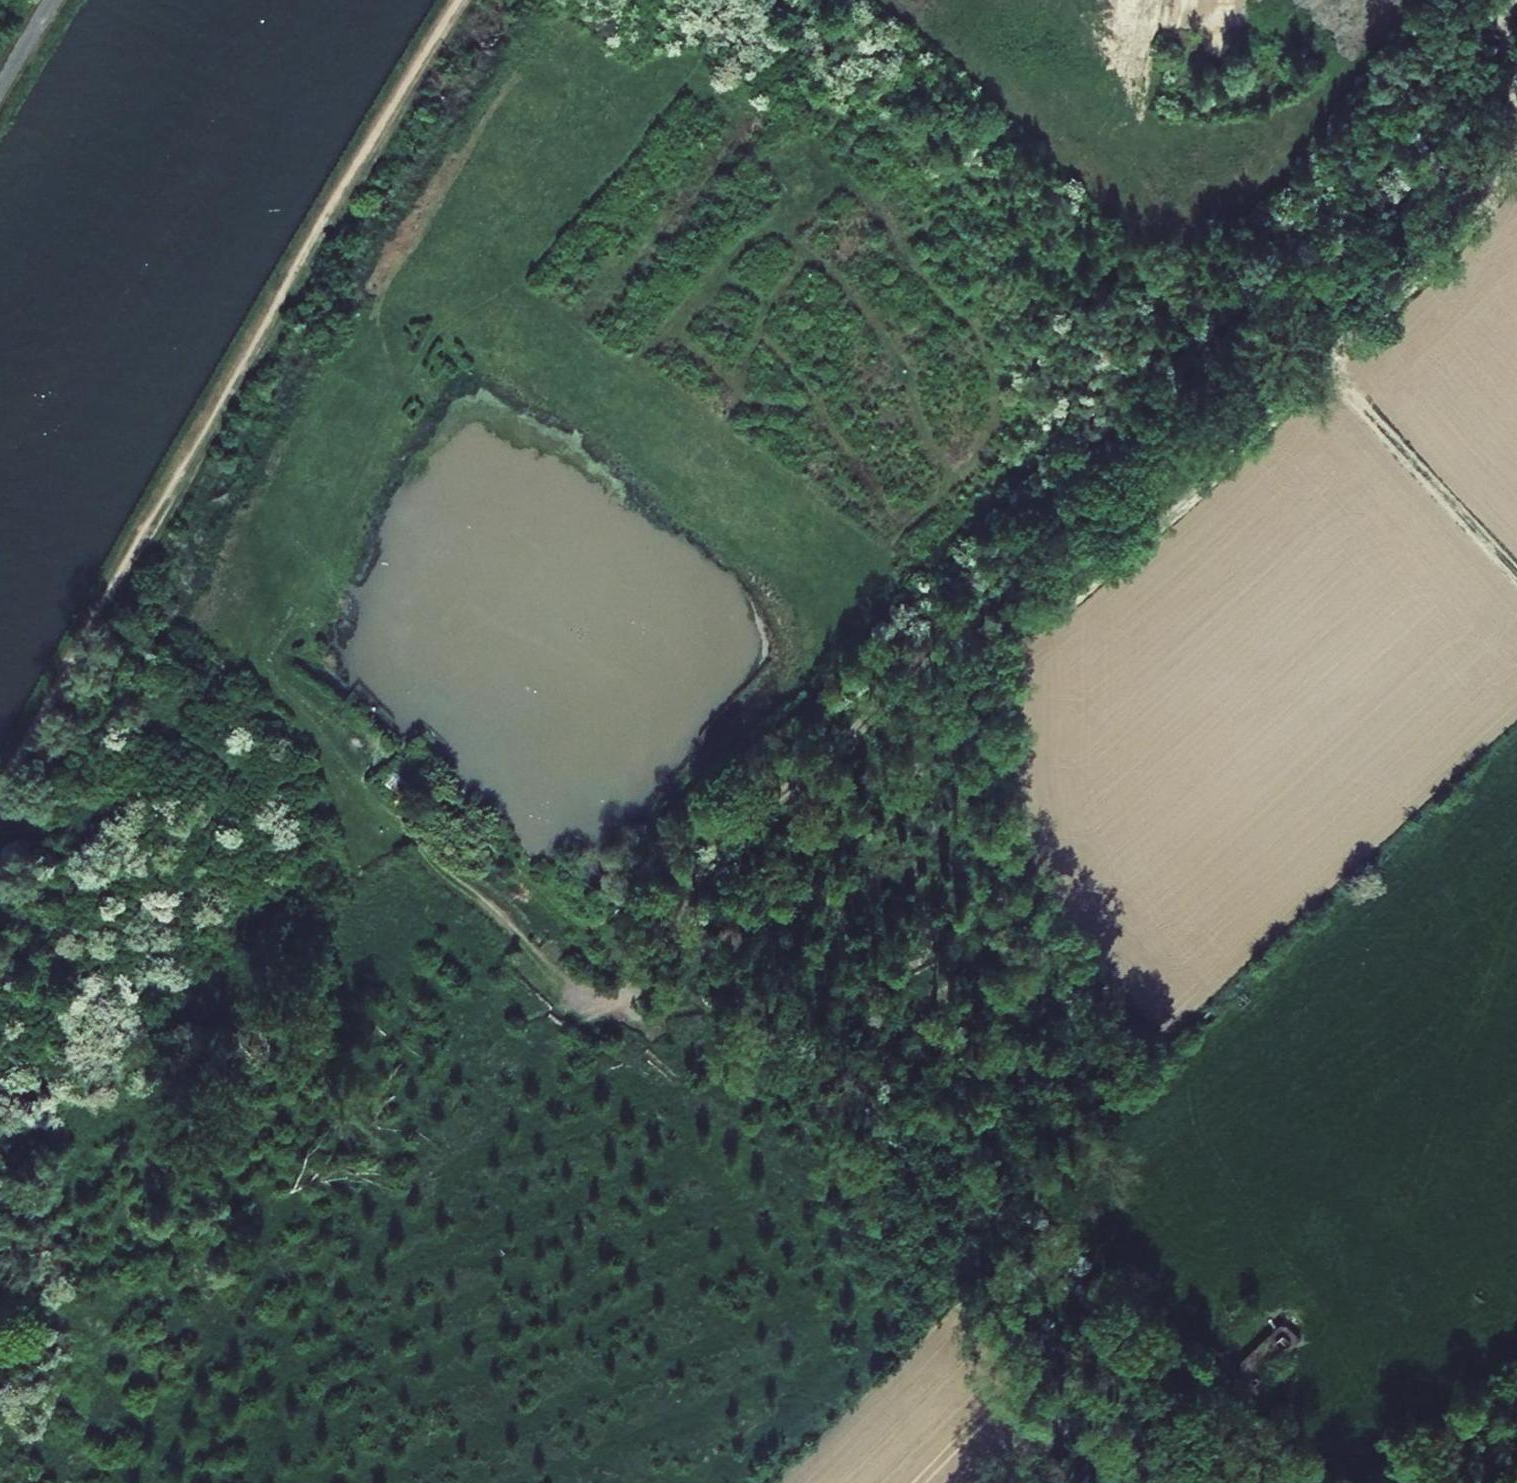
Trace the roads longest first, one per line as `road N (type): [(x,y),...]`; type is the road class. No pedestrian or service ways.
road 1 (track): [(1516,165),(1030,638)]
road 2 (track): [(1316,360),(1516,578)]

